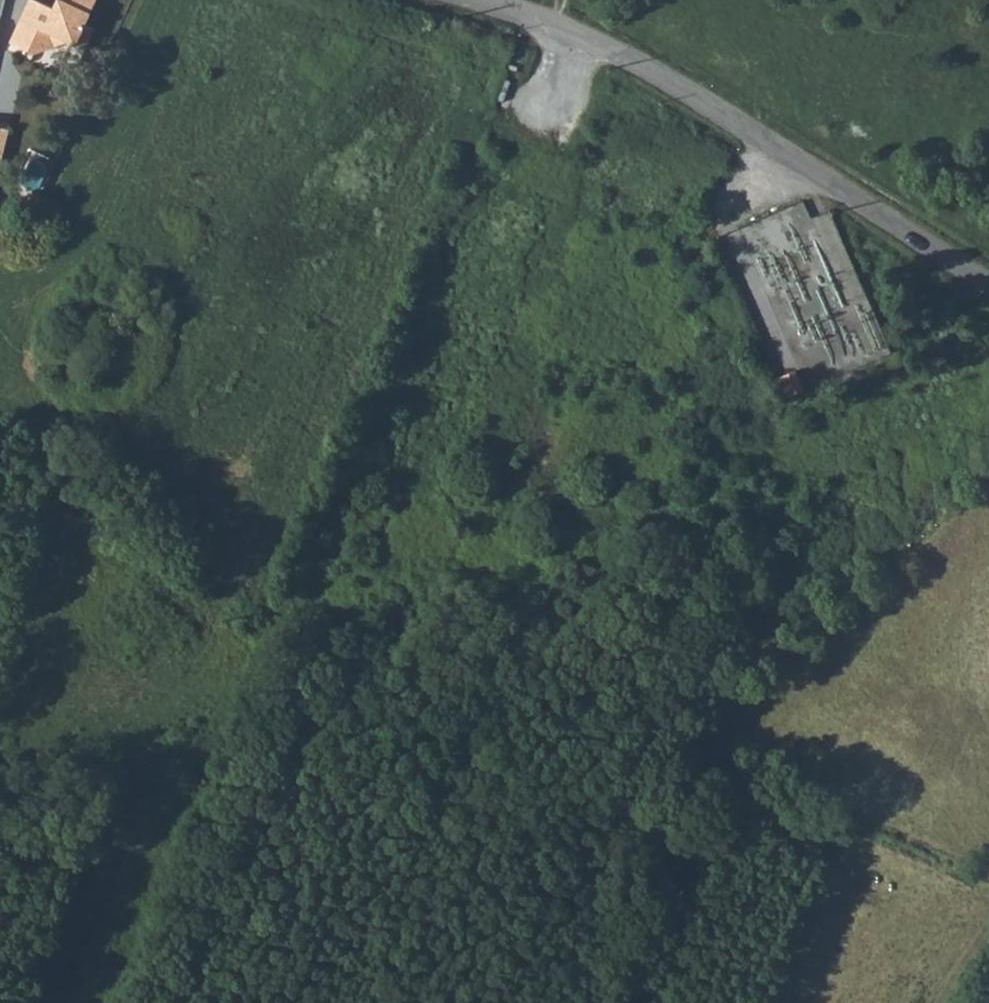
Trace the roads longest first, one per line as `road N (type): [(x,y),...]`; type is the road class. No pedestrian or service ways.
road 1 (tertiary): [(988,285),(722,112),(492,0)]

